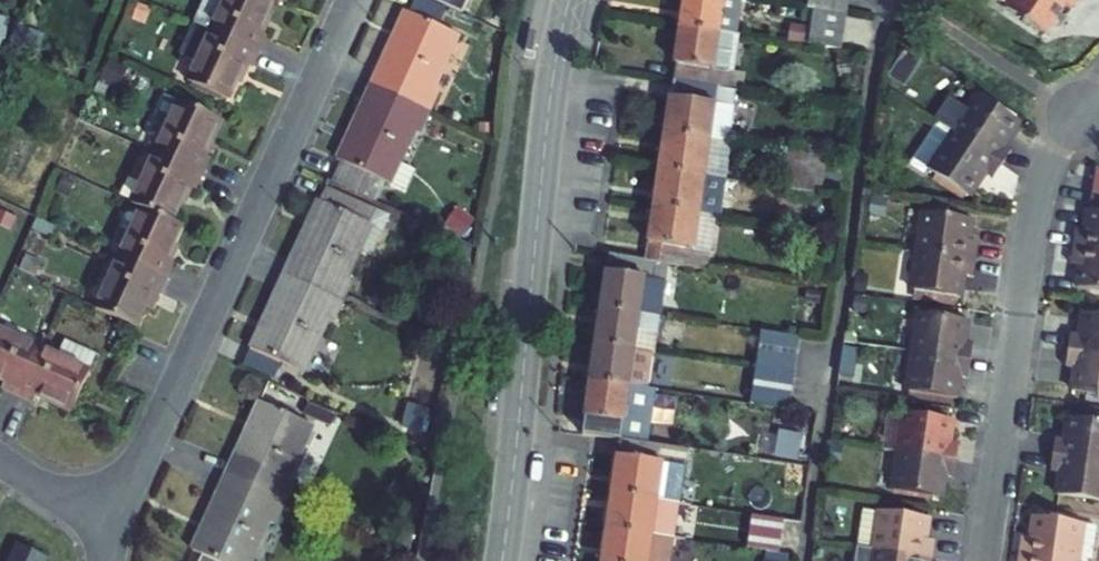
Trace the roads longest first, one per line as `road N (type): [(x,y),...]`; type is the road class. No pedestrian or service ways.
road 1 (tertiary): [(502,560),(551,95),(571,0)]
road 2 (residential): [(117,492),(136,470),(353,0)]
road 3 (residential): [(1078,108),(1053,154),(1038,206),(984,560)]
road 4 (residential): [(0,461),(69,497),(117,492)]

